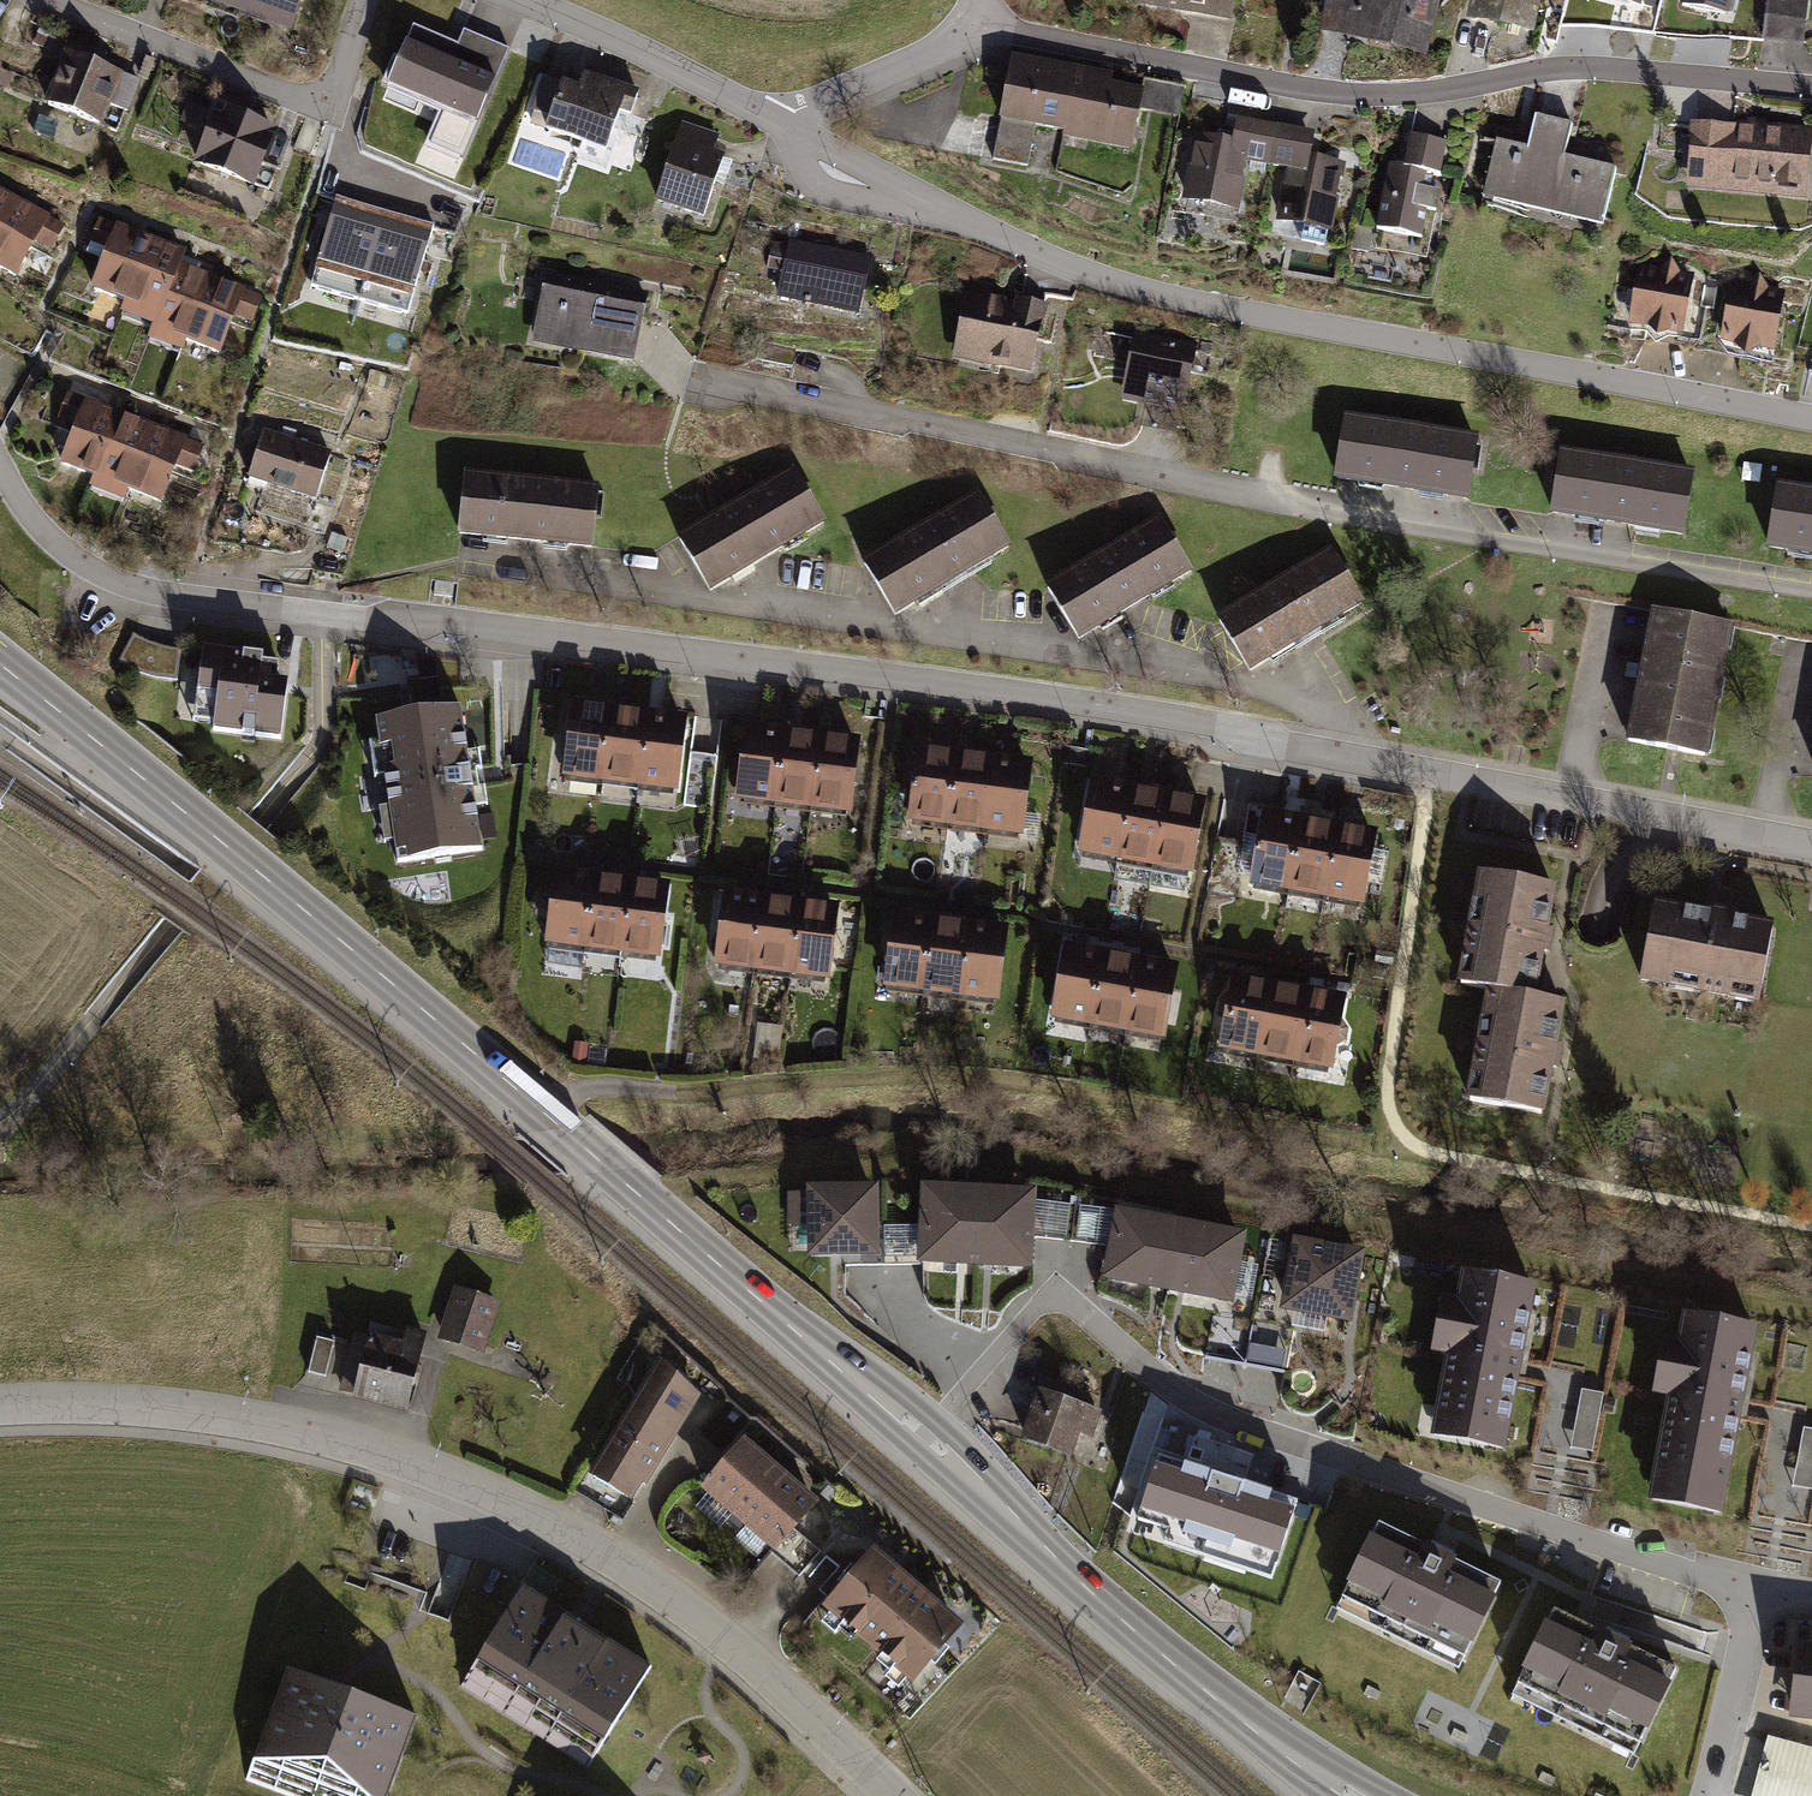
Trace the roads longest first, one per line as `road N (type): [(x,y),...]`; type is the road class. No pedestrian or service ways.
road 1 (residential): [(1811,846),(1073,704),(440,620),(375,622),(134,591),(82,570),(17,506),(0,465)]
road 2 (primary): [(1353,1795),(1128,1627),(924,1435),(0,664)]
road 3 (residential): [(1811,584),(1498,536),(685,377),(654,350)]
road 4 (residential): [(0,1414),(139,1406),(315,1429),(486,1487),(615,1559),(746,1654),(896,1795)]
road 5 (residential): [(1753,1596),(1206,1412),(1070,1302),(1040,1304),(953,1402)]
road 6 (track): [(545,1117),(581,1090),(962,1077),(1424,1153)]
road 7 (residential): [(1811,423),(1234,314),(1094,276),(956,218)]
road 8 (residential): [(1811,86),(1591,66),(1409,96),(1336,95),(971,28)]
road 9 (track): [(1811,1227),(1424,1153),(1396,1128),(1386,1097),(1391,1046),(1433,800)]
road 10 (track): [(1385,1228),(1811,1313)]
road 11 (residential): [(42,0),(329,116),(365,0)]
road 12 (residential): [(515,0),(779,123)]
road 13 (residential): [(956,218),(822,193),(787,157),(779,123)]
road 14 (residential): [(971,28),(779,123)]
road 15 (residential): [(1753,1596),(1703,1795)]
road 16 (residential): [(956,218),(779,123)]

